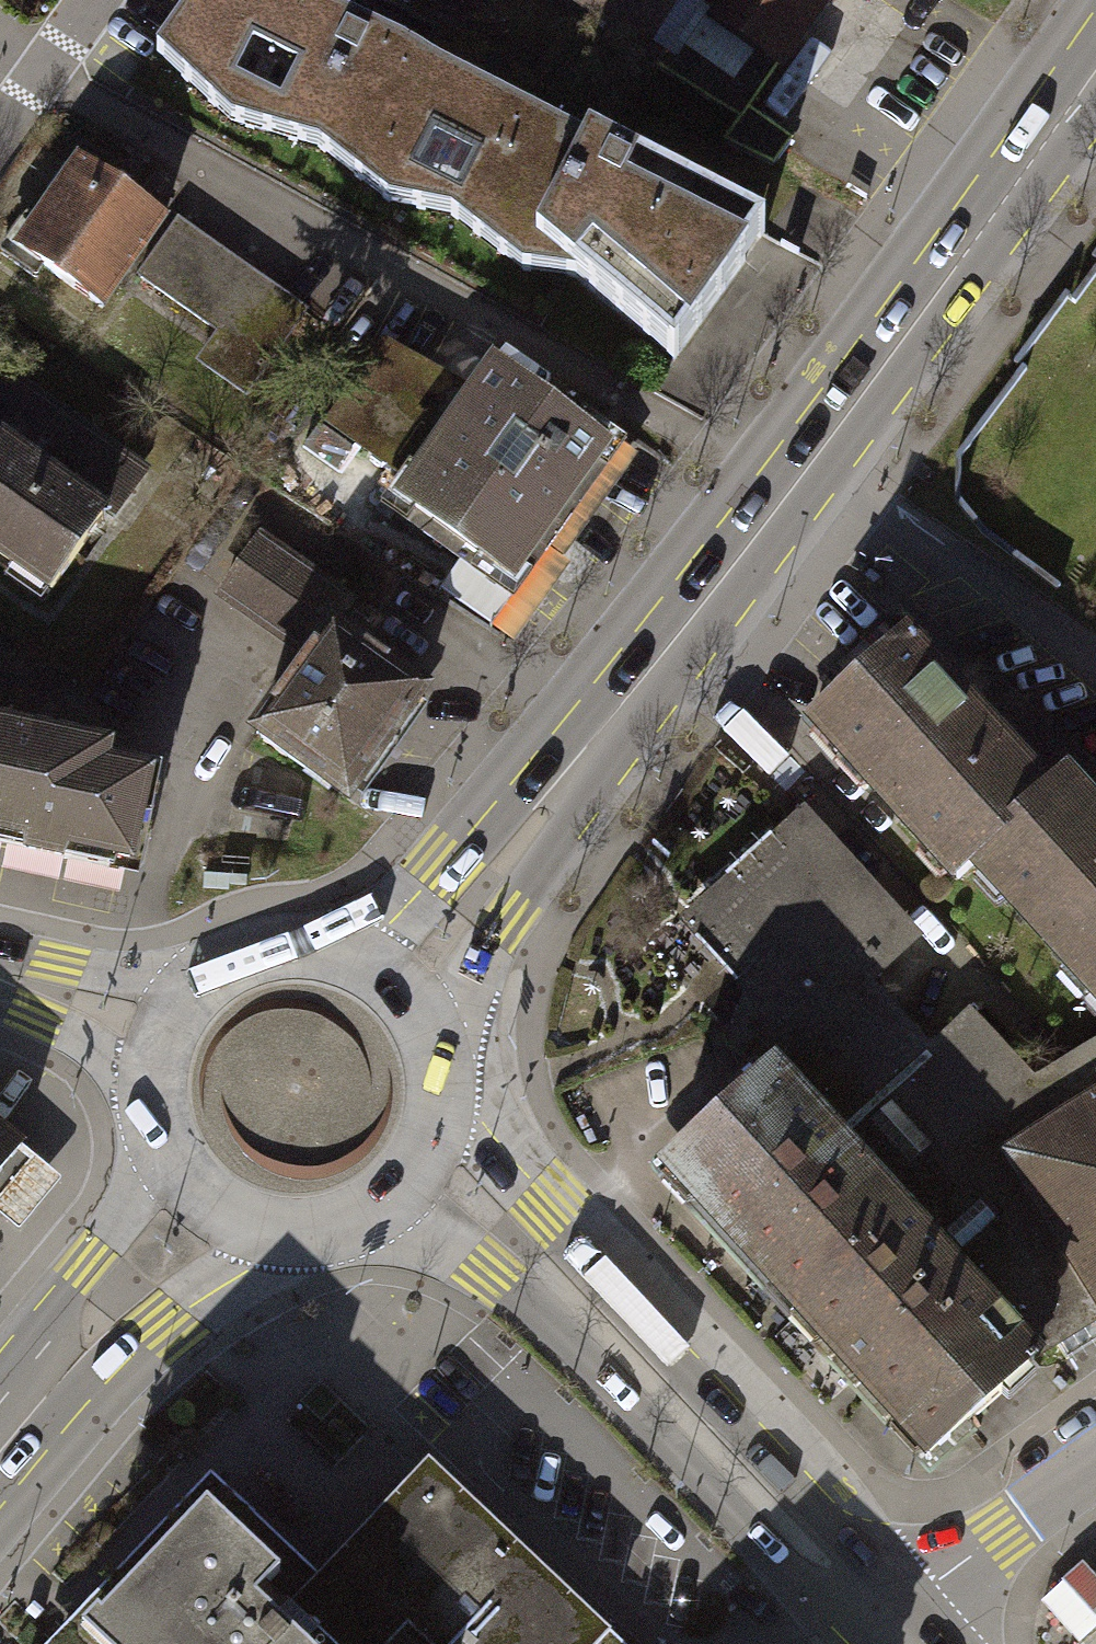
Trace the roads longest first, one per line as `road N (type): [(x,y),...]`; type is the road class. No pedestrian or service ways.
road 1 (secondary): [(898,1632),(862,1532),(441,1079)]
road 2 (secondary): [(360,1220),(439,1247),(487,1275),(533,1310),(794,1575),(898,1632)]
road 3 (primary): [(814,457),(1095,64)]
road 4 (primary): [(558,787),(814,457)]
road 5 (residential): [(1095,671),(814,457)]
road 6 (primary): [(21,1400),(290,1233)]
road 7 (primary): [(170,1139),(21,1400)]
road 8 (primary): [(558,787),(320,955)]
road 9 (primary): [(434,1047),(558,787)]
road 10 (residential): [(1095,1471),(898,1632)]
road 11 (secondary): [(202,997),(0,963)]
road 12 (secondary): [(0,992),(164,1074)]
road 13 (primary): [(360,1220),(414,1177),(440,1114),(441,1079)]
road 14 (residential): [(99,0),(0,138)]
road 15 (primary): [(170,1139),(216,1204),(290,1233)]
road 16 (primary): [(434,1047),(390,985),(320,955)]
road 17 (primary): [(320,955),(277,957),(236,971),(202,997)]

